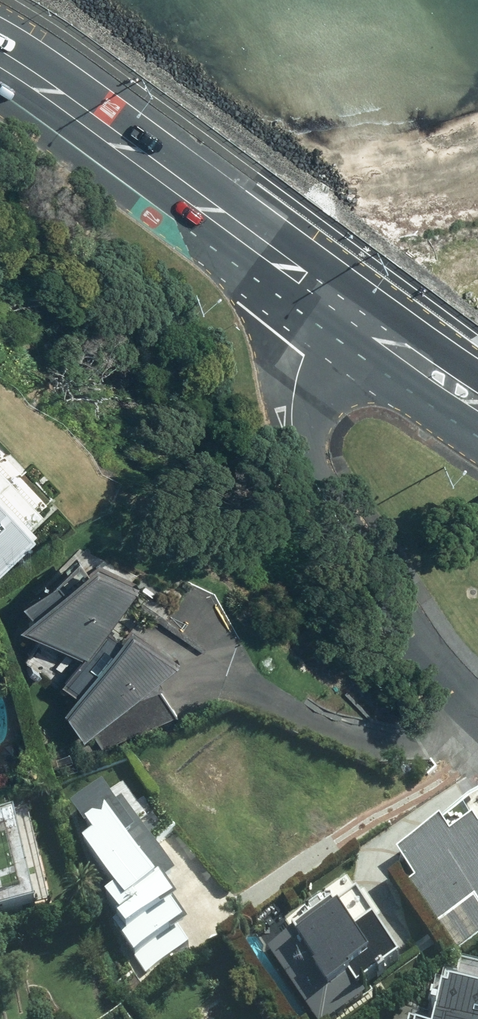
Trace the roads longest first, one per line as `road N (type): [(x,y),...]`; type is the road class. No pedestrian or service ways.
road 1 (residential): [(477,706),(434,663),(312,488),(299,380),(340,306)]
road 2 (primary): [(0,56),(340,306)]
road 3 (primary): [(340,306),(477,401)]

